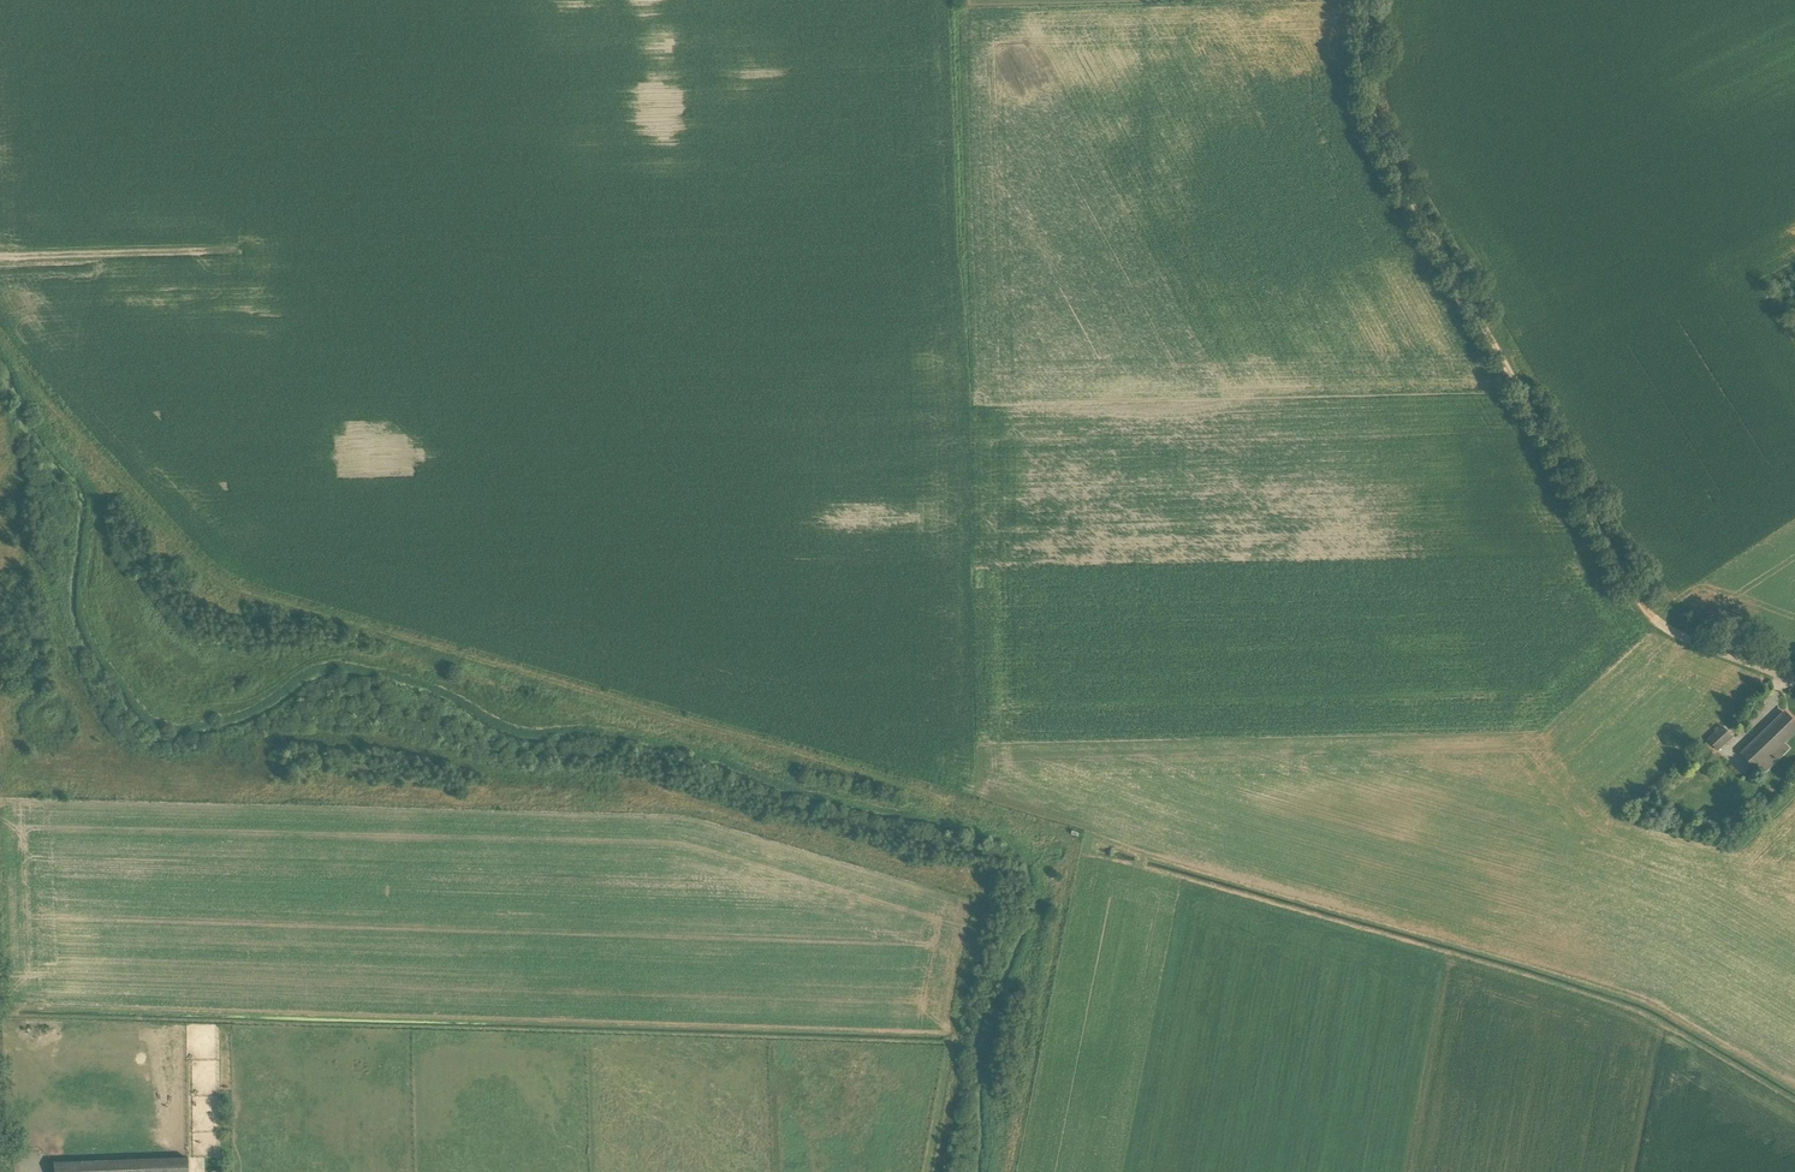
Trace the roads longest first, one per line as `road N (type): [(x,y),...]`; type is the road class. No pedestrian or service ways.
road 1 (track): [(1654,616),(1373,123),(1360,0)]
road 2 (unclassified): [(1794,683),(1681,640),(1654,616)]

